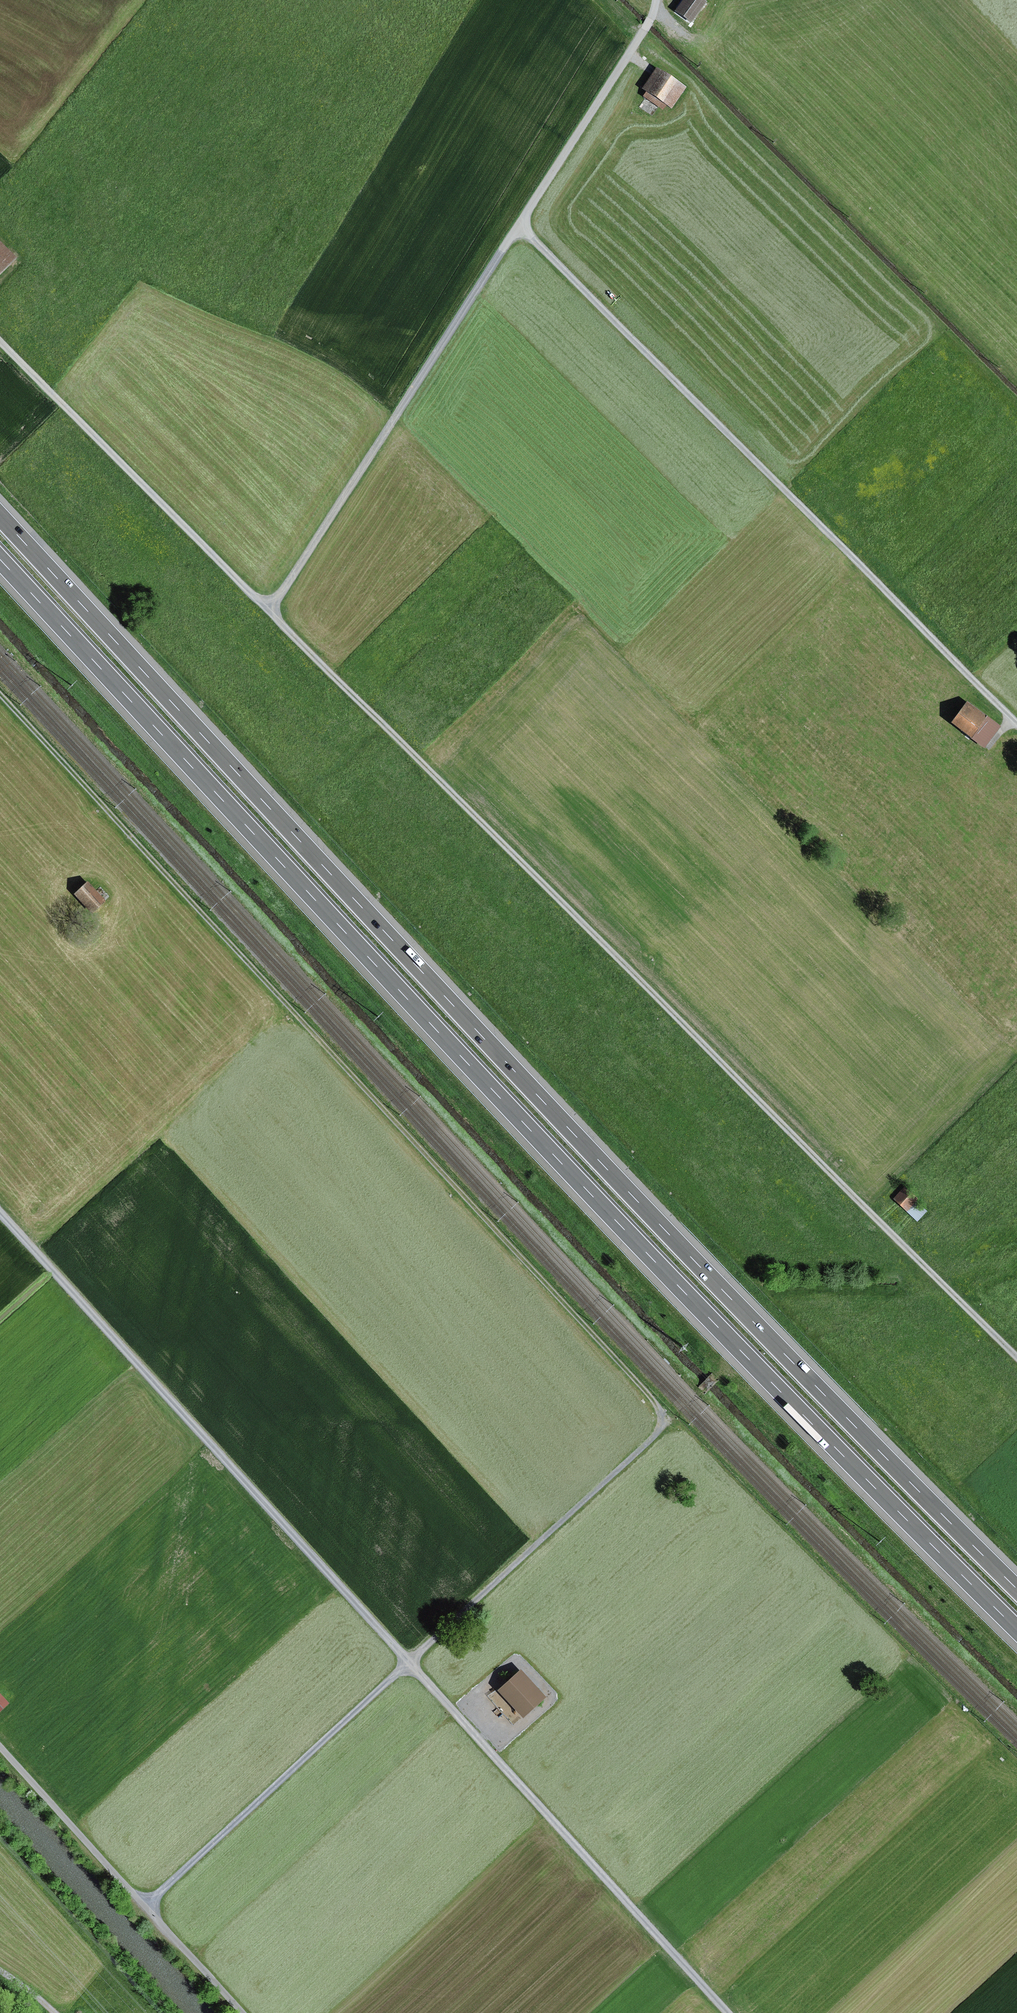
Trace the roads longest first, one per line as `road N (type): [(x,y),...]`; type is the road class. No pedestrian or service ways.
road 1 (track): [(144,1906),(659,1431),(662,1416),(656,1401),(0,692)]
road 2 (motorway): [(1016,1588),(684,1249),(0,517)]
road 3 (motorway): [(0,560),(670,1279),(1016,1630)]
road 4 (track): [(0,1211),(726,2012)]
road 5 (track): [(269,609),(1016,1356)]
road 6 (track): [(1016,724),(520,222)]
road 7 (track): [(269,609),(520,222)]
road 8 (track): [(0,340),(269,609)]
road 9 (track): [(242,2012),(0,1747)]
road 10 (track): [(520,222),(656,0)]

